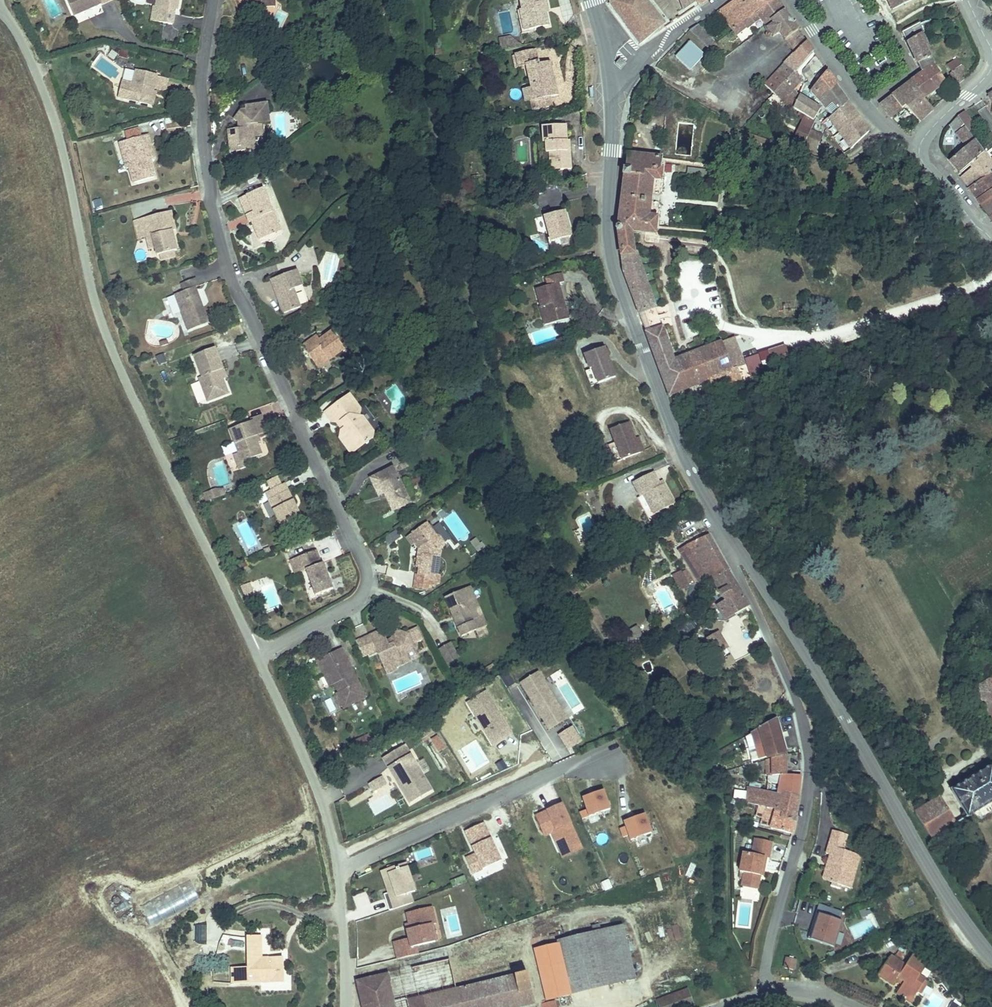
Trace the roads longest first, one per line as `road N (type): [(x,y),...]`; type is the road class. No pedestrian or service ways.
road 1 (residential): [(214,0),(203,142),(219,231),(367,570),(358,601),(256,654)]
road 2 (unclassified): [(0,3),(60,135),(93,290),(126,378),(256,654)]
road 3 (tertiary): [(609,83),(608,211),(620,289),(694,478),(737,551)]
road 4 (tertiary): [(737,551),(991,959)]
road 5 (unclassified): [(768,990),(769,948),(805,823),(808,749),(798,700),(736,568),(737,551)]
road 6 (residential): [(611,764),(548,772),(336,865)]
road 7 (unclassified): [(256,654),(327,815),(336,865)]
road 8 (residential): [(912,150),(828,56),(793,0)]
road 9 (residential): [(968,0),(991,50),(989,67),(912,150)]
road 10 (unclassified): [(336,865),(346,1006)]
road 11 (residential): [(609,83),(721,0)]
road 12 (tertiary): [(991,244),(912,150)]

